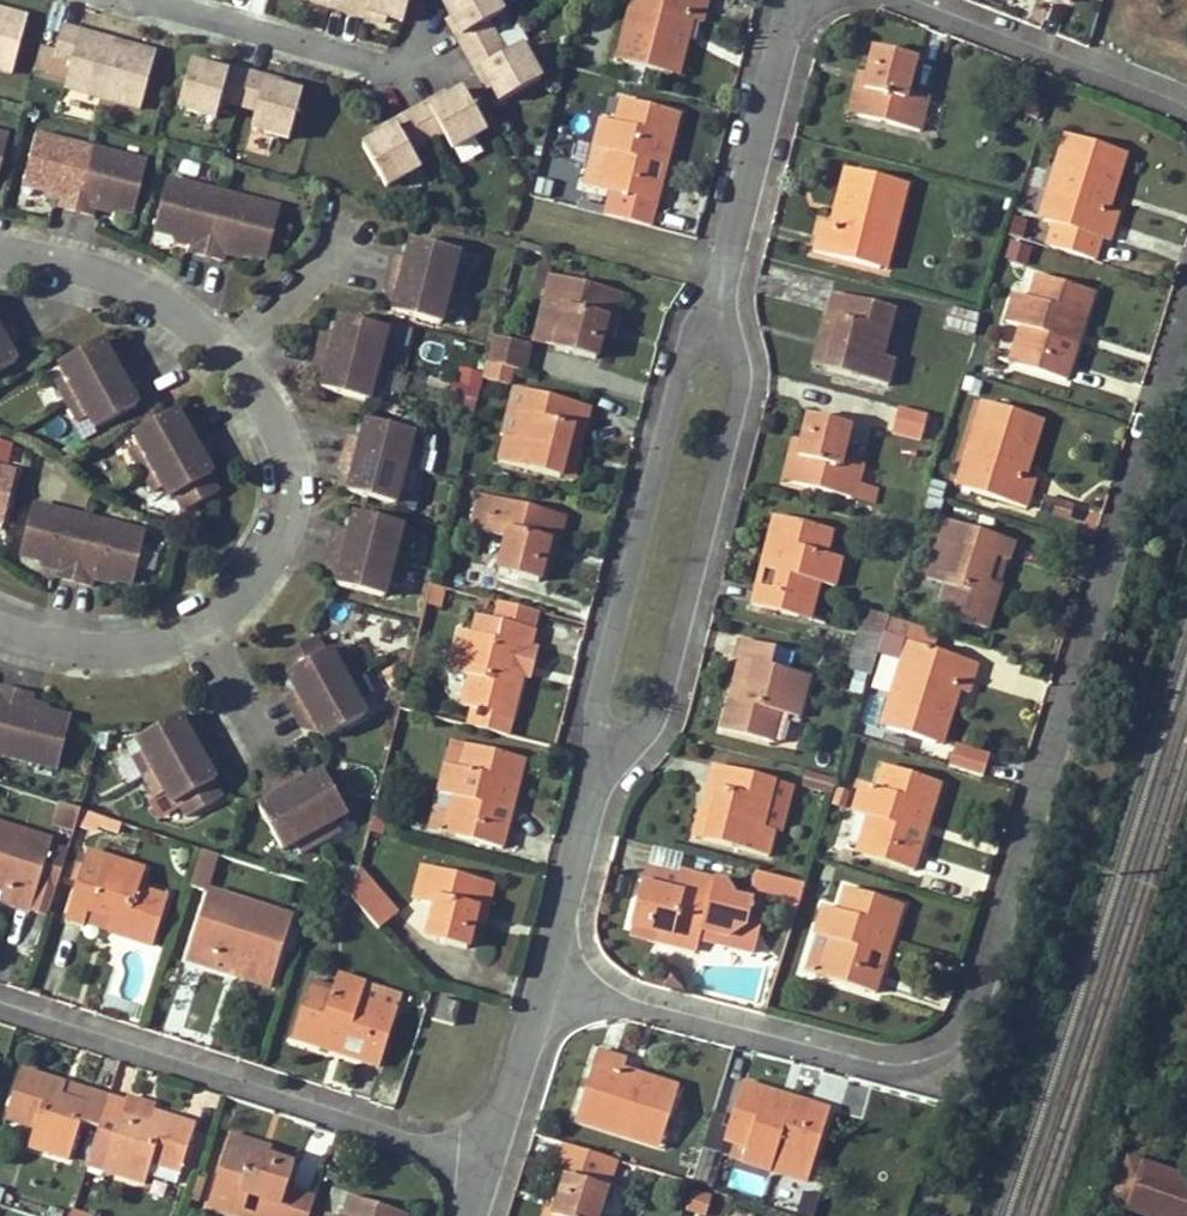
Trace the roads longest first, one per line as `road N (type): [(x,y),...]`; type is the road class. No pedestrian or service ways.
road 1 (residential): [(1186,293),(982,972),(949,1044),(917,1064),(877,1064),(546,988)]
road 2 (residential): [(0,618),(140,647),(203,623),(263,568),(296,464),(236,344),(102,264),(0,244)]
road 3 (residential): [(602,784),(656,719),(735,415),(734,257)]
road 4 (residential): [(734,257),(674,394),(597,696),(602,784)]
road 5 (residential): [(489,1165),(0,1002)]
road 6 (residential): [(892,0),(1186,118)]
road 7 (residential): [(407,70),(151,0)]
road 8 (residential): [(796,0),(734,257)]
road 9 (residential): [(602,784),(546,988)]
road 10 (residential): [(546,988),(489,1165)]

